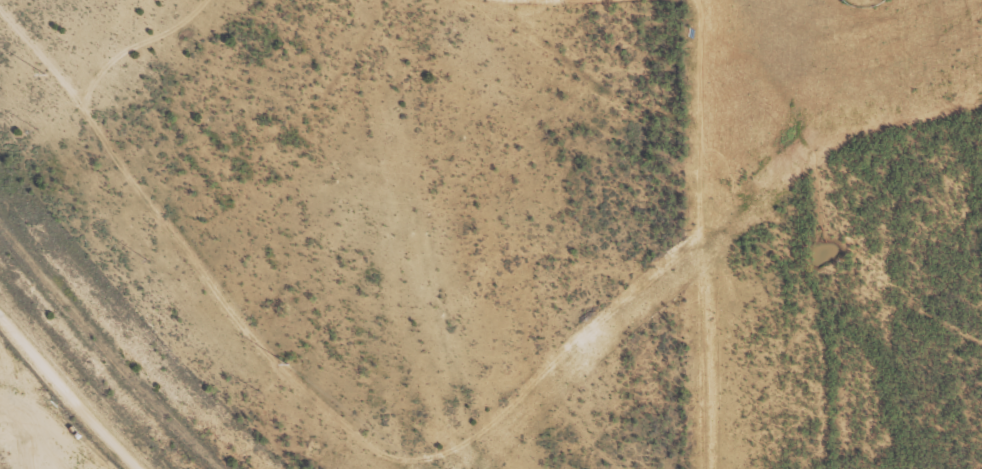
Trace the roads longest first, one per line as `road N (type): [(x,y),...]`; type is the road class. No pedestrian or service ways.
road 1 (residential): [(145,468),(0,310)]

